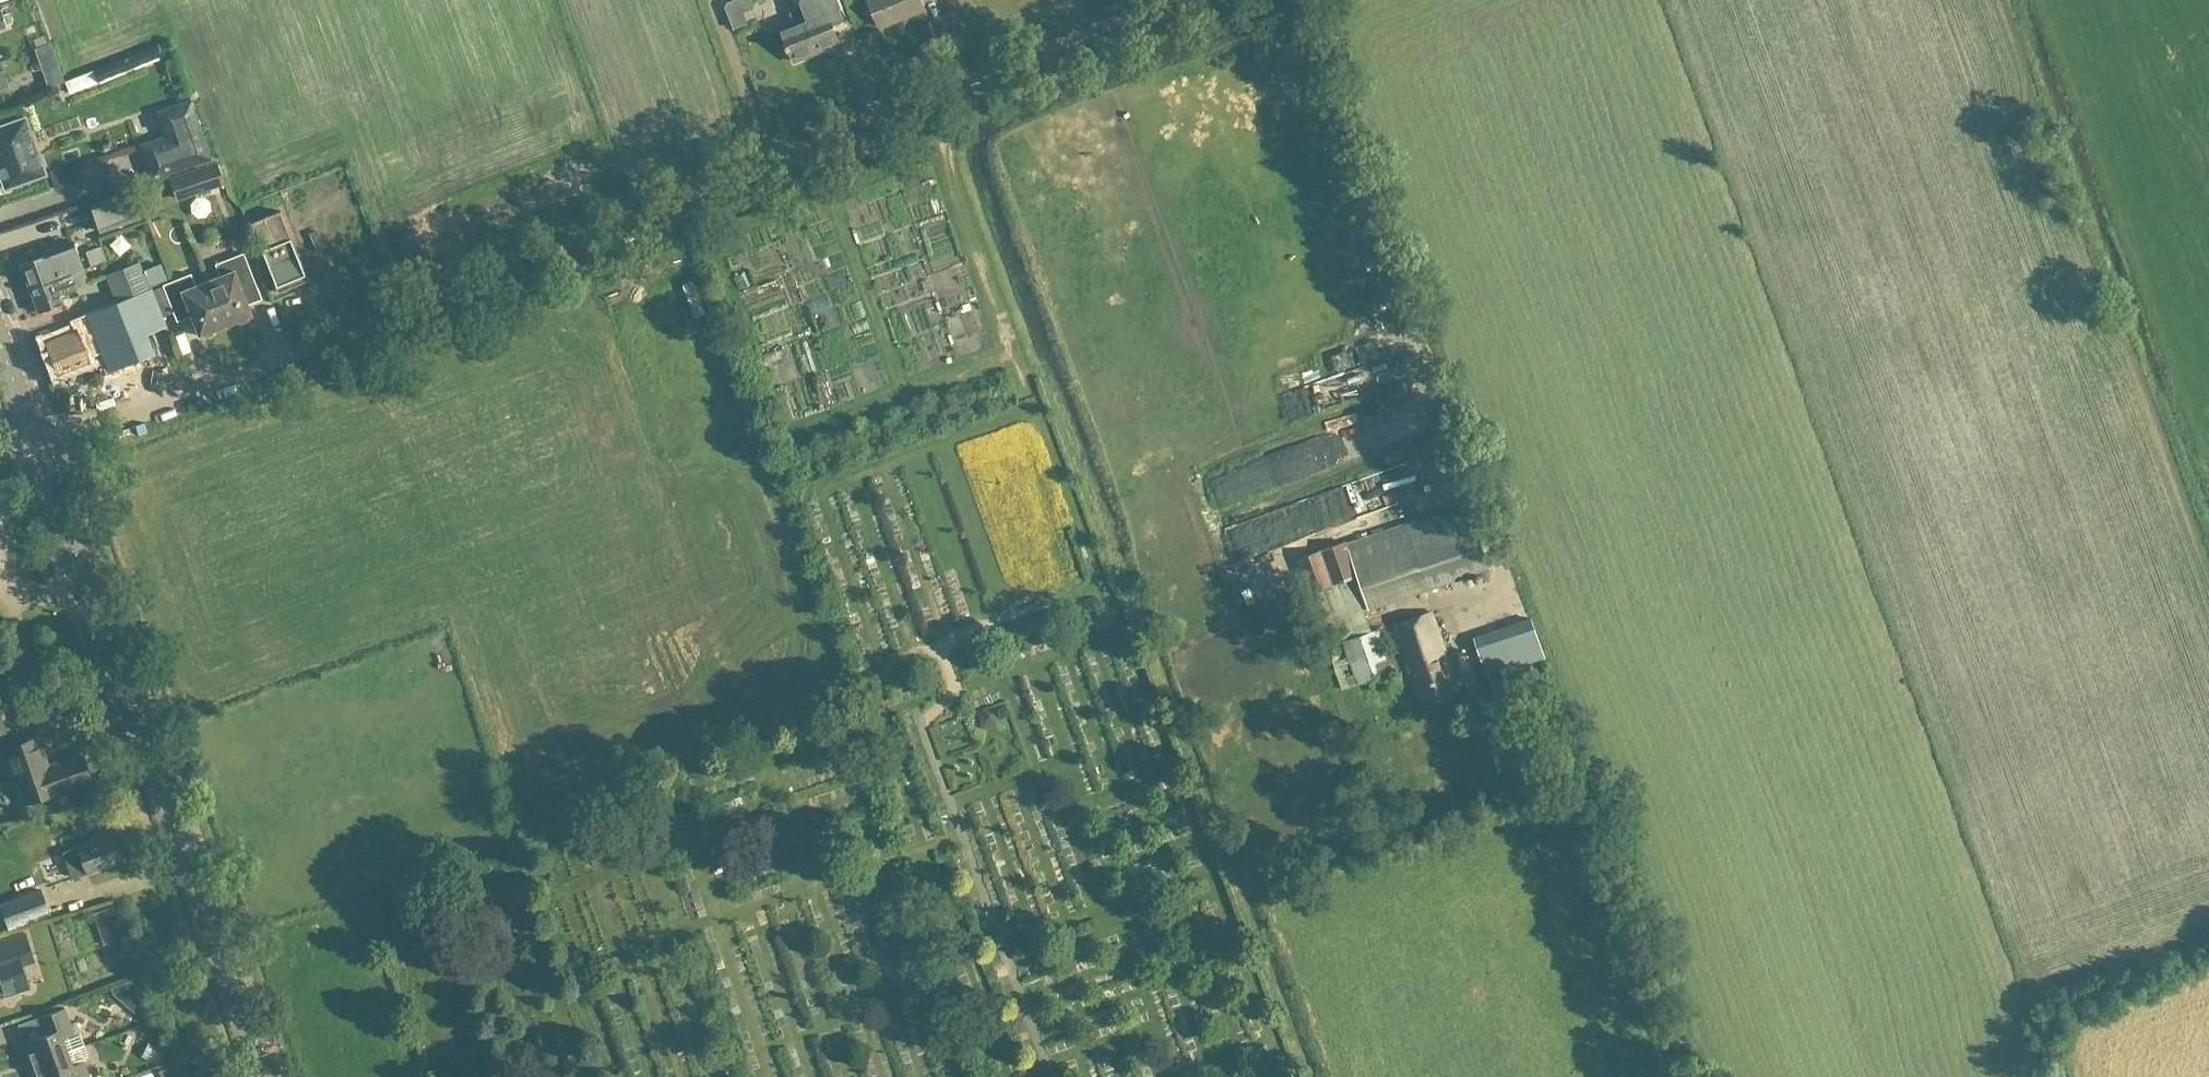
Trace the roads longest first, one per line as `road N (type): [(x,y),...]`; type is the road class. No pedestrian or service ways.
road 1 (unclassified): [(453,291),(1166,0)]
road 2 (secondary): [(259,1076),(84,582)]
road 3 (track): [(938,93),(949,173),(1010,354),(797,436)]
road 4 (residential): [(38,450),(453,291)]
road 5 (secondary): [(84,582),(38,450)]

